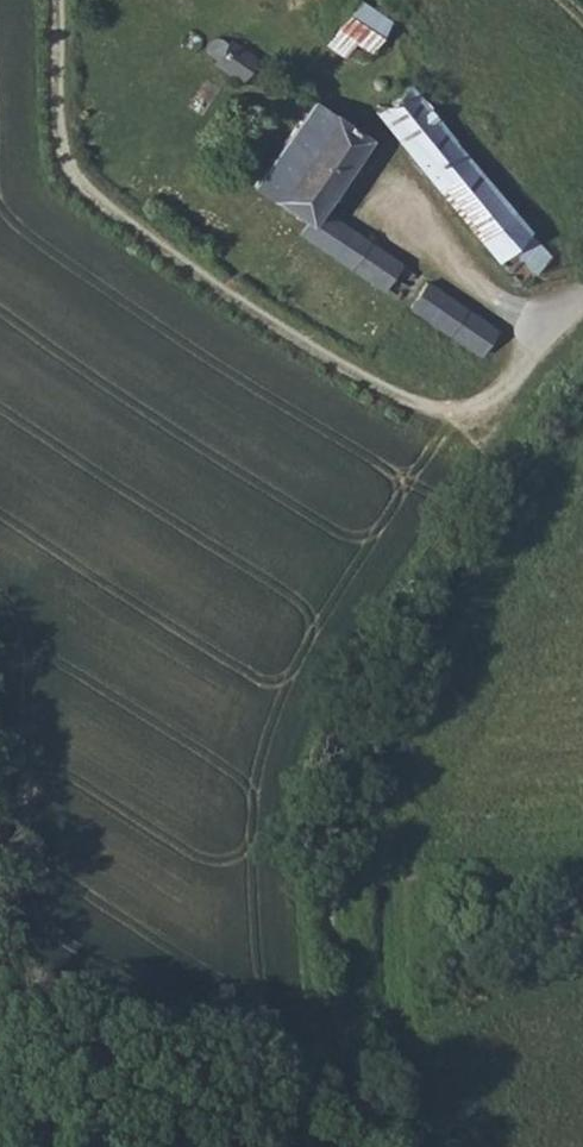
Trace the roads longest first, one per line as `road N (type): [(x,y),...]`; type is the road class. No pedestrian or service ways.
road 1 (track): [(527,362),(504,389),(461,416),(408,402),(267,319),(90,196),(67,165),(59,0)]
road 2 (track): [(527,362),(423,617),(346,735),(323,823),(339,945),(332,1030)]
road 3 (track): [(339,945),(582,908)]

